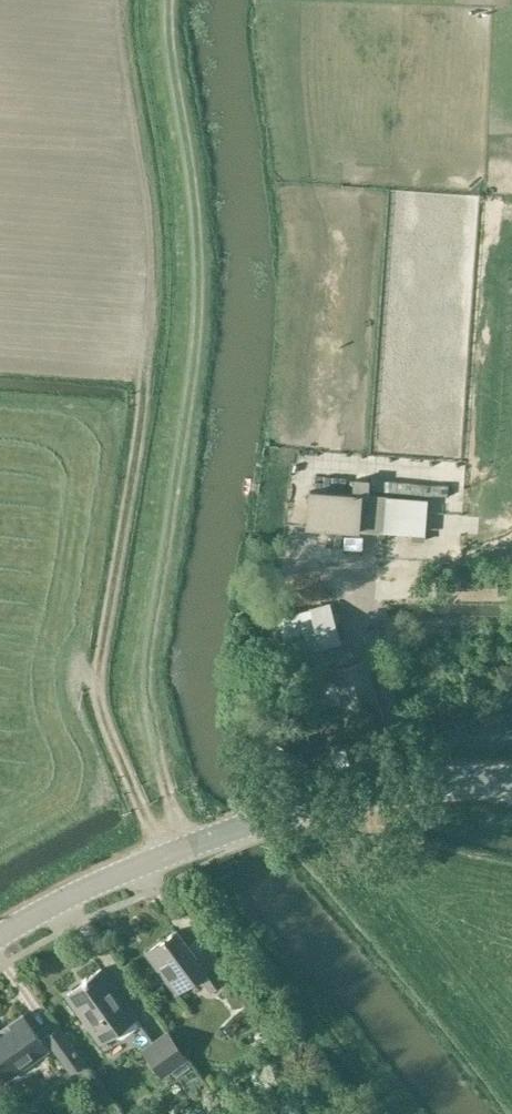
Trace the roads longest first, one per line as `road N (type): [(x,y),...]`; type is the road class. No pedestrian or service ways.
road 1 (track): [(145,272),(144,387),(96,686),(162,857)]
road 2 (tertiary): [(0,936),(162,857),(289,813)]
road 3 (tertiary): [(511,780),(402,788),(289,813)]

